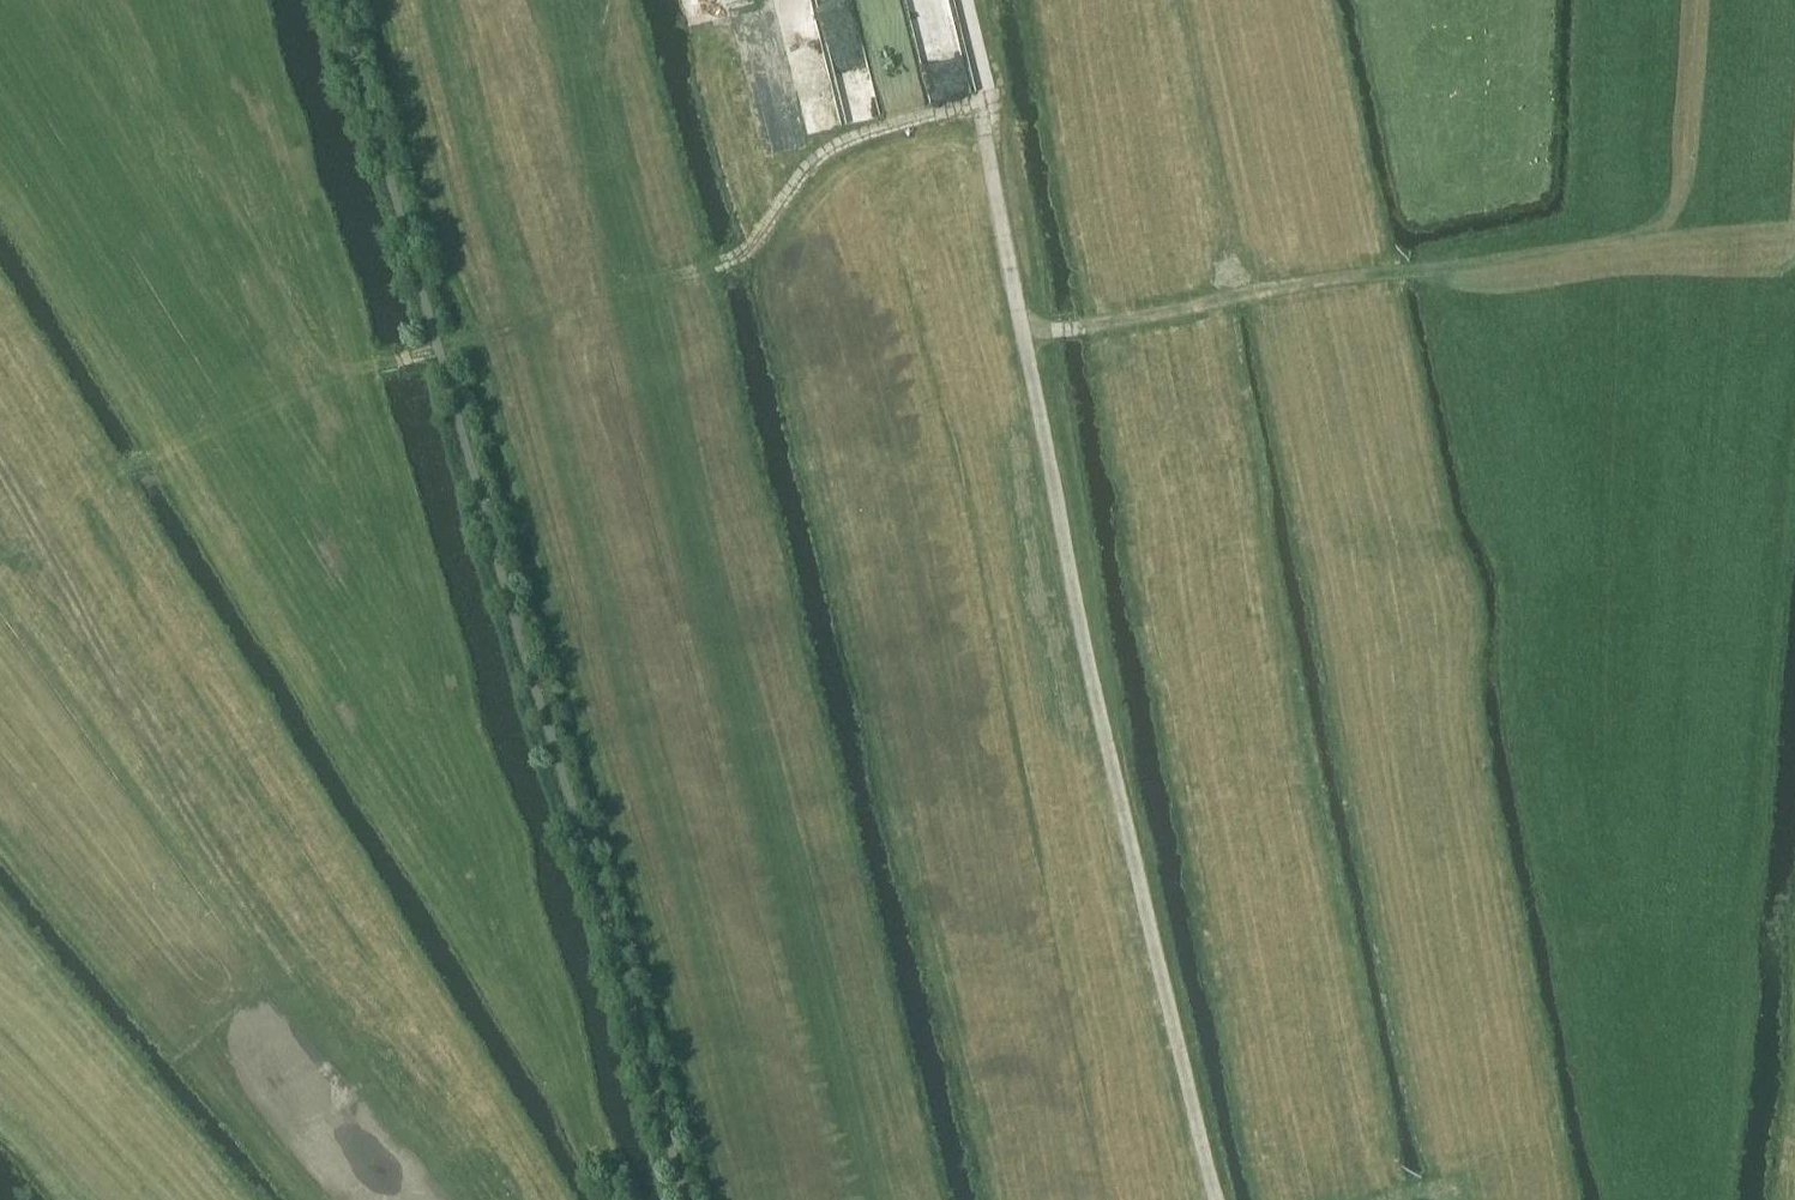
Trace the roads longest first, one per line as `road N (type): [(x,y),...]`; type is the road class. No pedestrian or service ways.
road 1 (track): [(962,0),(1106,739),(1216,1199)]
road 2 (track): [(985,94),(829,150),(754,243),(723,266)]

